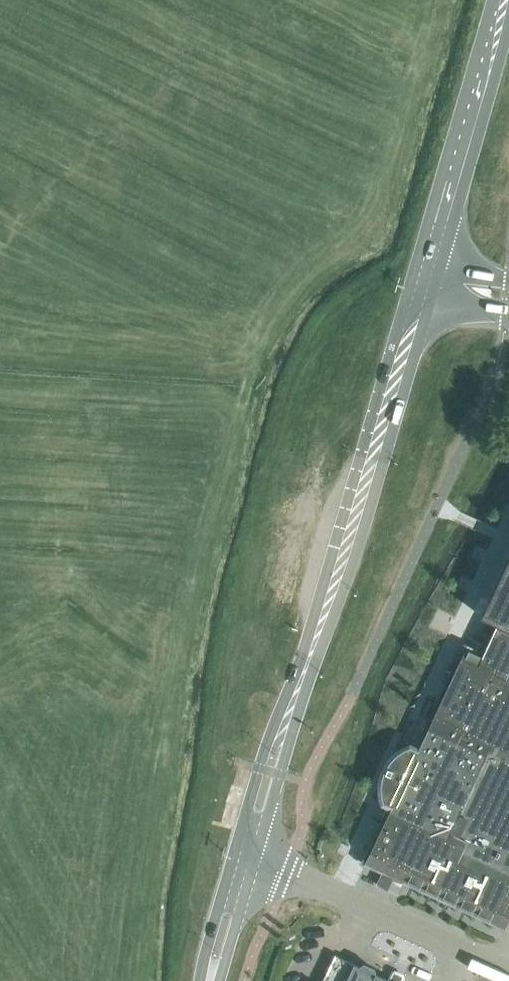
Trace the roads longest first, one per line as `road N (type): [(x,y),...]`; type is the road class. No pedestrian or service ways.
road 1 (secondary): [(246,854),(419,304)]
road 2 (unclassified): [(508,973),(246,854)]
road 3 (secondary): [(428,267),(505,0)]
road 4 (secondary): [(211,980),(246,854)]

